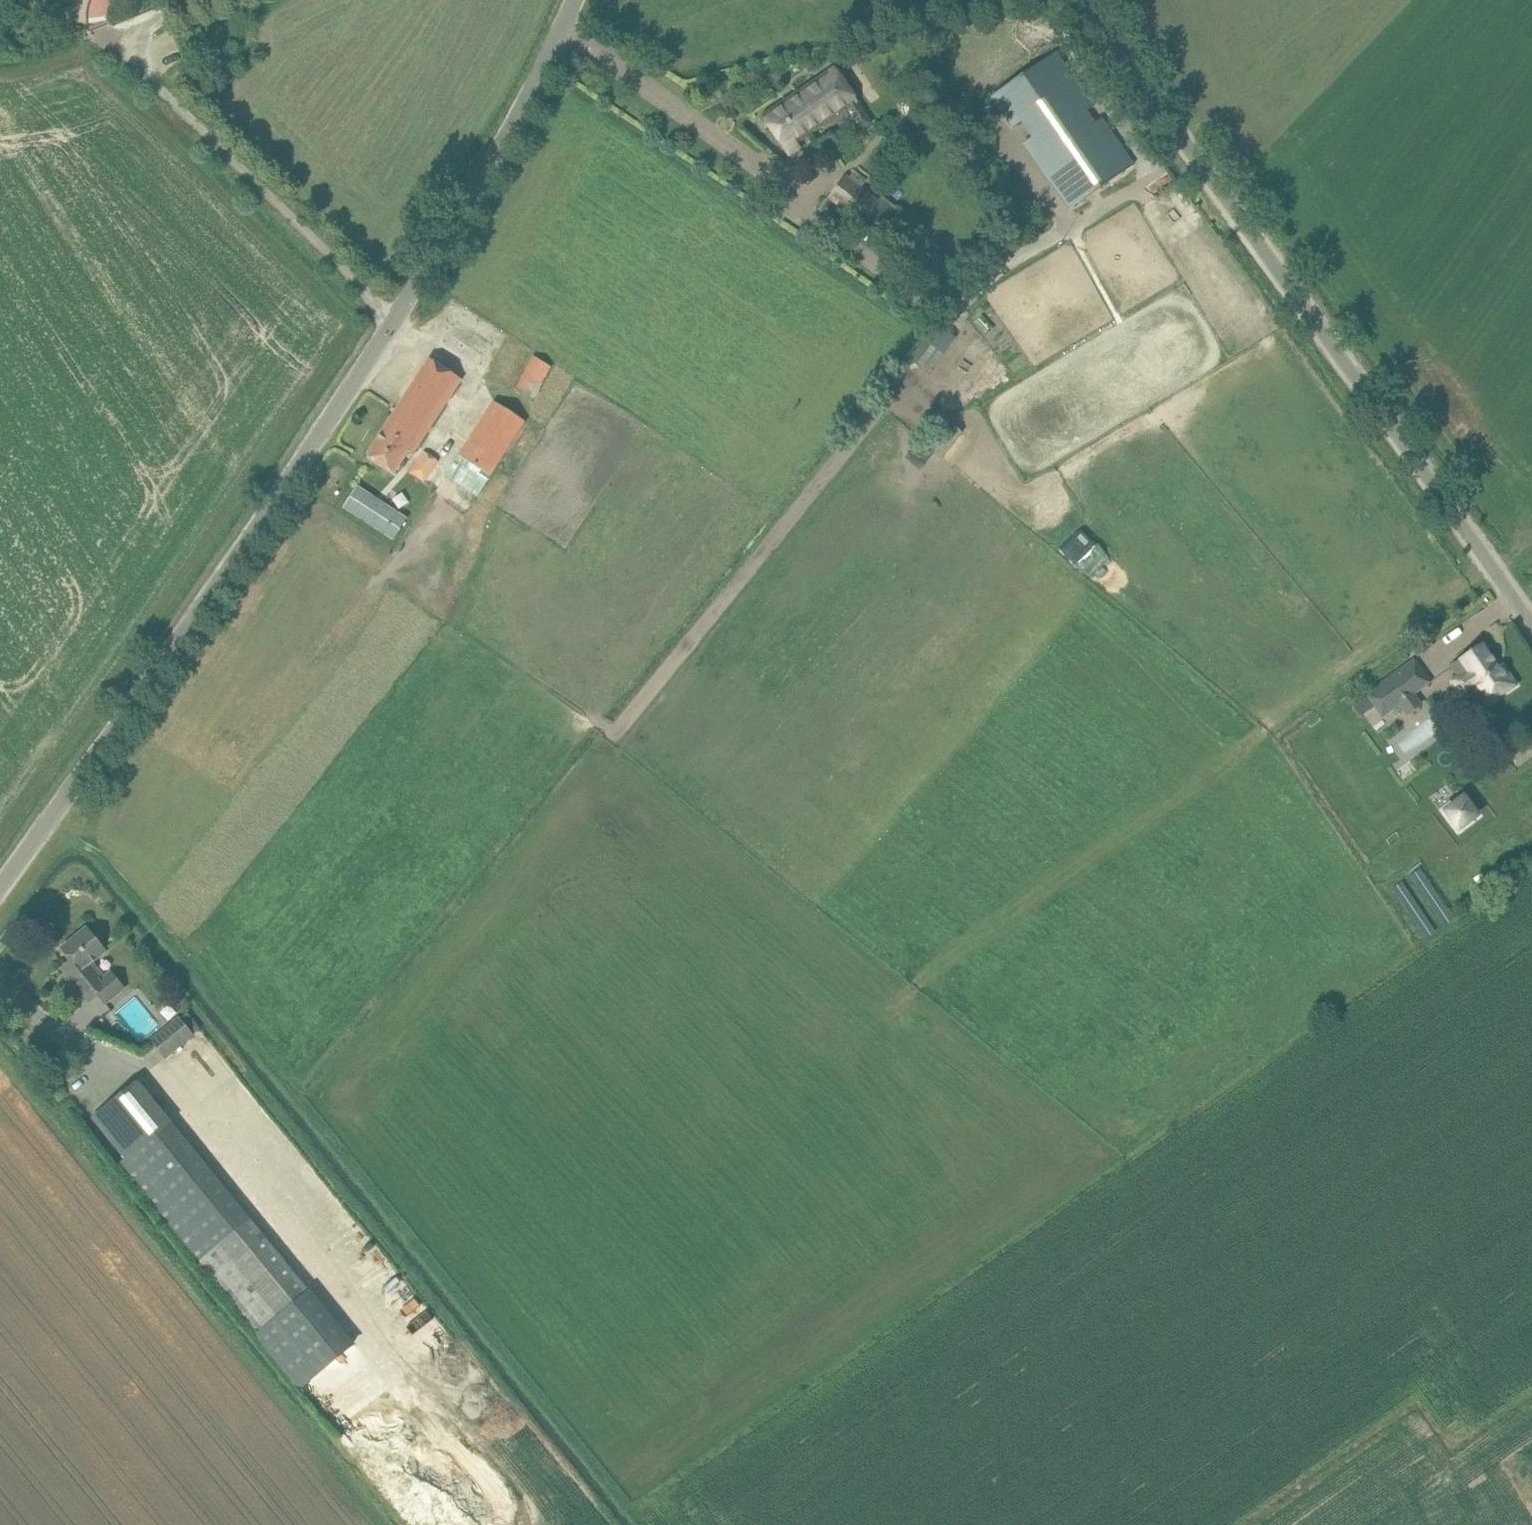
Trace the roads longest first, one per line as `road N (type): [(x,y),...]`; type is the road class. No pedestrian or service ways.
road 1 (unclassified): [(1531,630),(1093,0)]
road 2 (unclassified): [(0,887),(395,323)]
road 3 (unclassified): [(395,323),(129,57),(135,32),(206,0)]
road 4 (unclassified): [(395,323),(580,0)]

